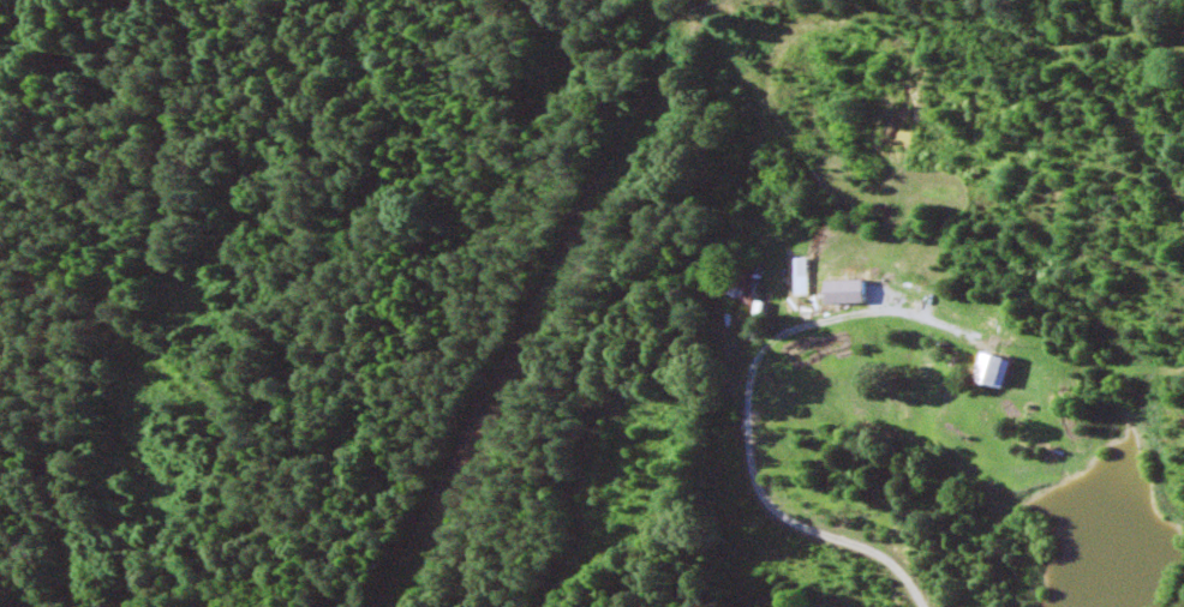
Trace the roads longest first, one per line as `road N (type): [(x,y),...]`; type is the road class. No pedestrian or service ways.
road 1 (residential): [(428,606),(473,569),(597,381),(742,0)]

